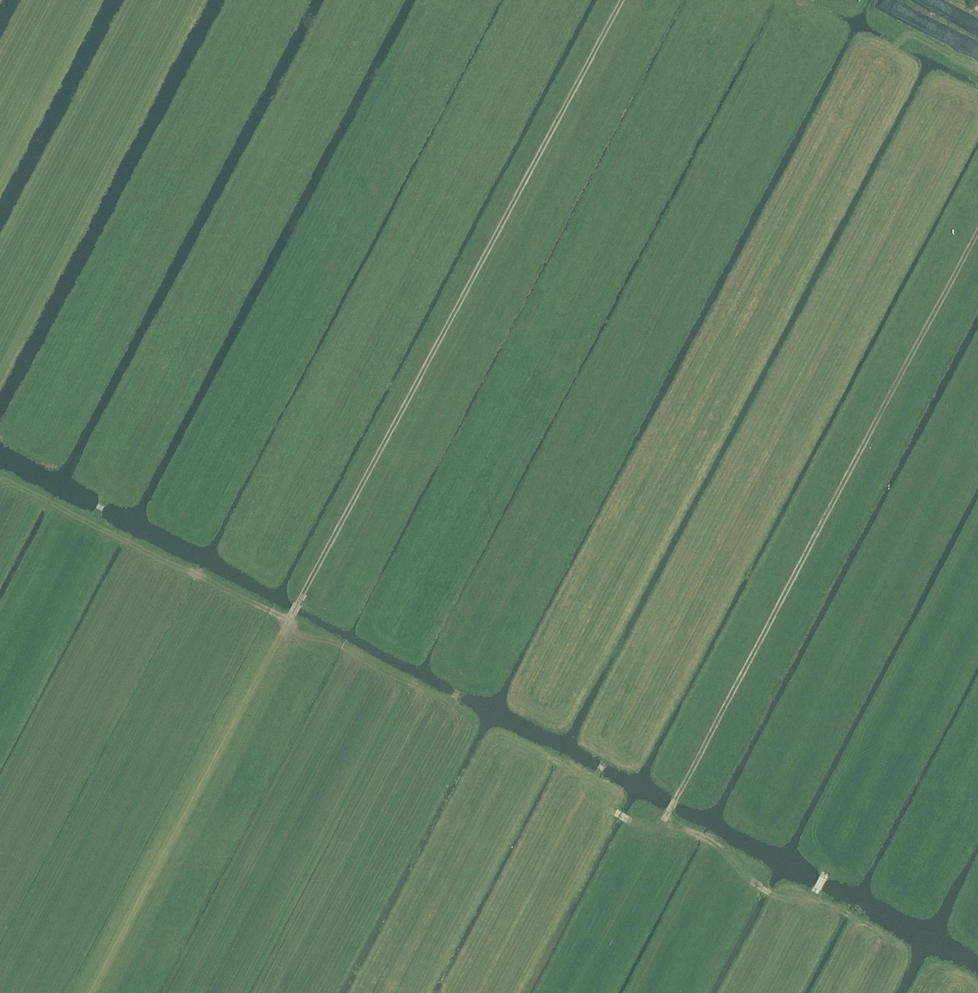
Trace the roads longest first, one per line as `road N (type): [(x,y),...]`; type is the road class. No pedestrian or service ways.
road 1 (track): [(198,795),(624,0)]
road 2 (track): [(977,231),(666,819)]

